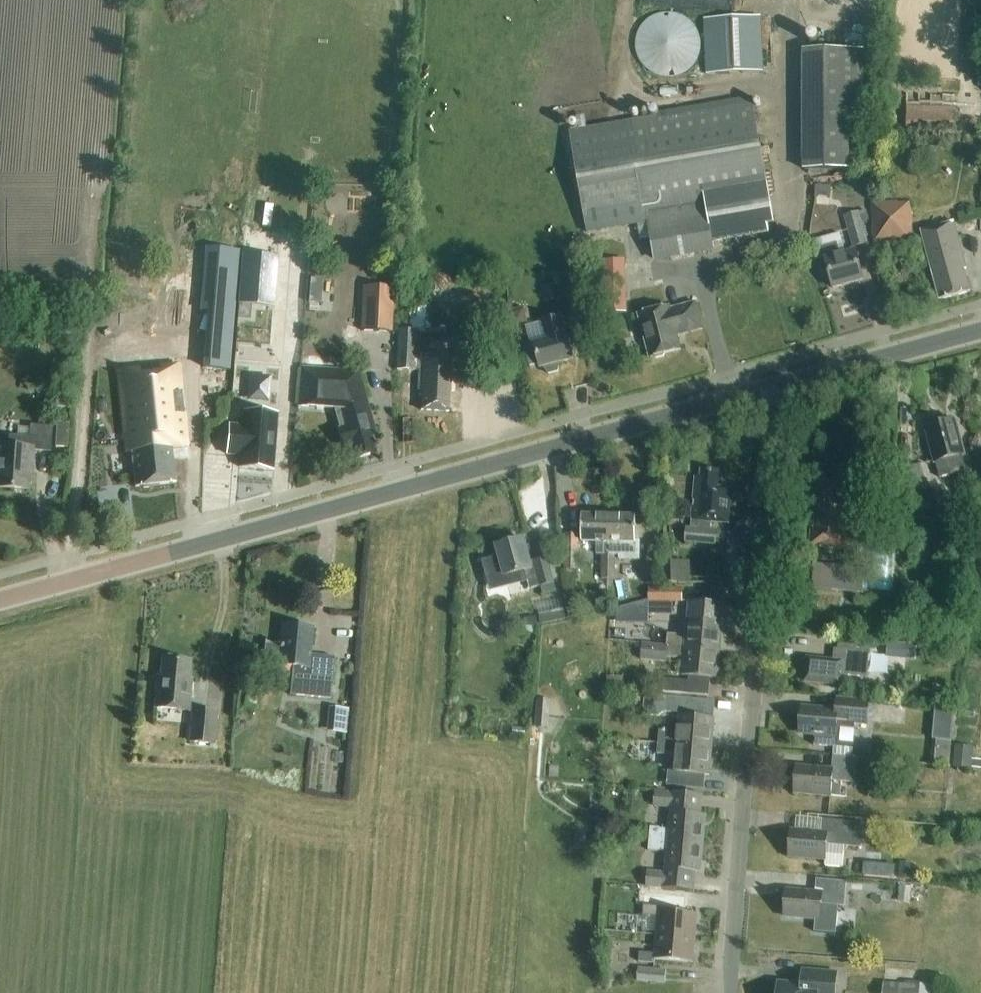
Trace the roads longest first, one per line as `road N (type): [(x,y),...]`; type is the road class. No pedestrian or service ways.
road 1 (tertiary): [(0,600),(773,389)]
road 2 (unclassified): [(727,992),(773,389)]
road 3 (tertiary): [(773,389),(980,330)]

